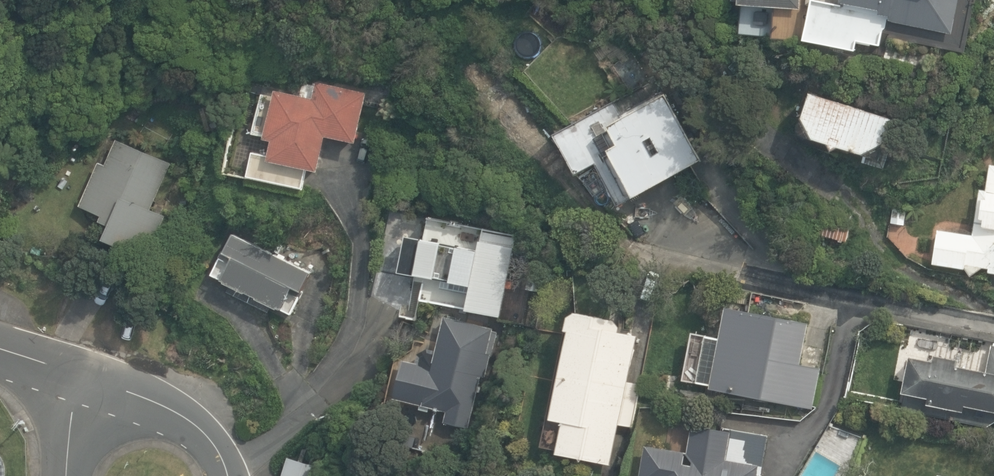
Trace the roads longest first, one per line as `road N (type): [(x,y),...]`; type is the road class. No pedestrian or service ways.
road 1 (residential): [(75,368),(179,410),(205,432),(226,475)]

